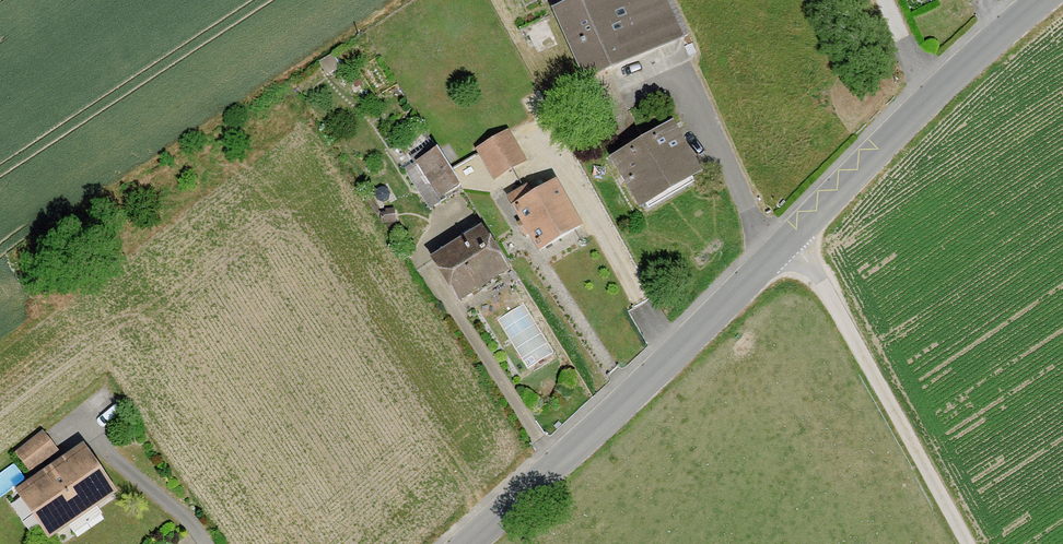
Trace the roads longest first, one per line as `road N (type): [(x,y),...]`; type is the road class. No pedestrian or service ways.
road 1 (tertiary): [(459,543),(667,356),(923,96),(1030,0)]
road 2 (track): [(792,231),(967,543)]

